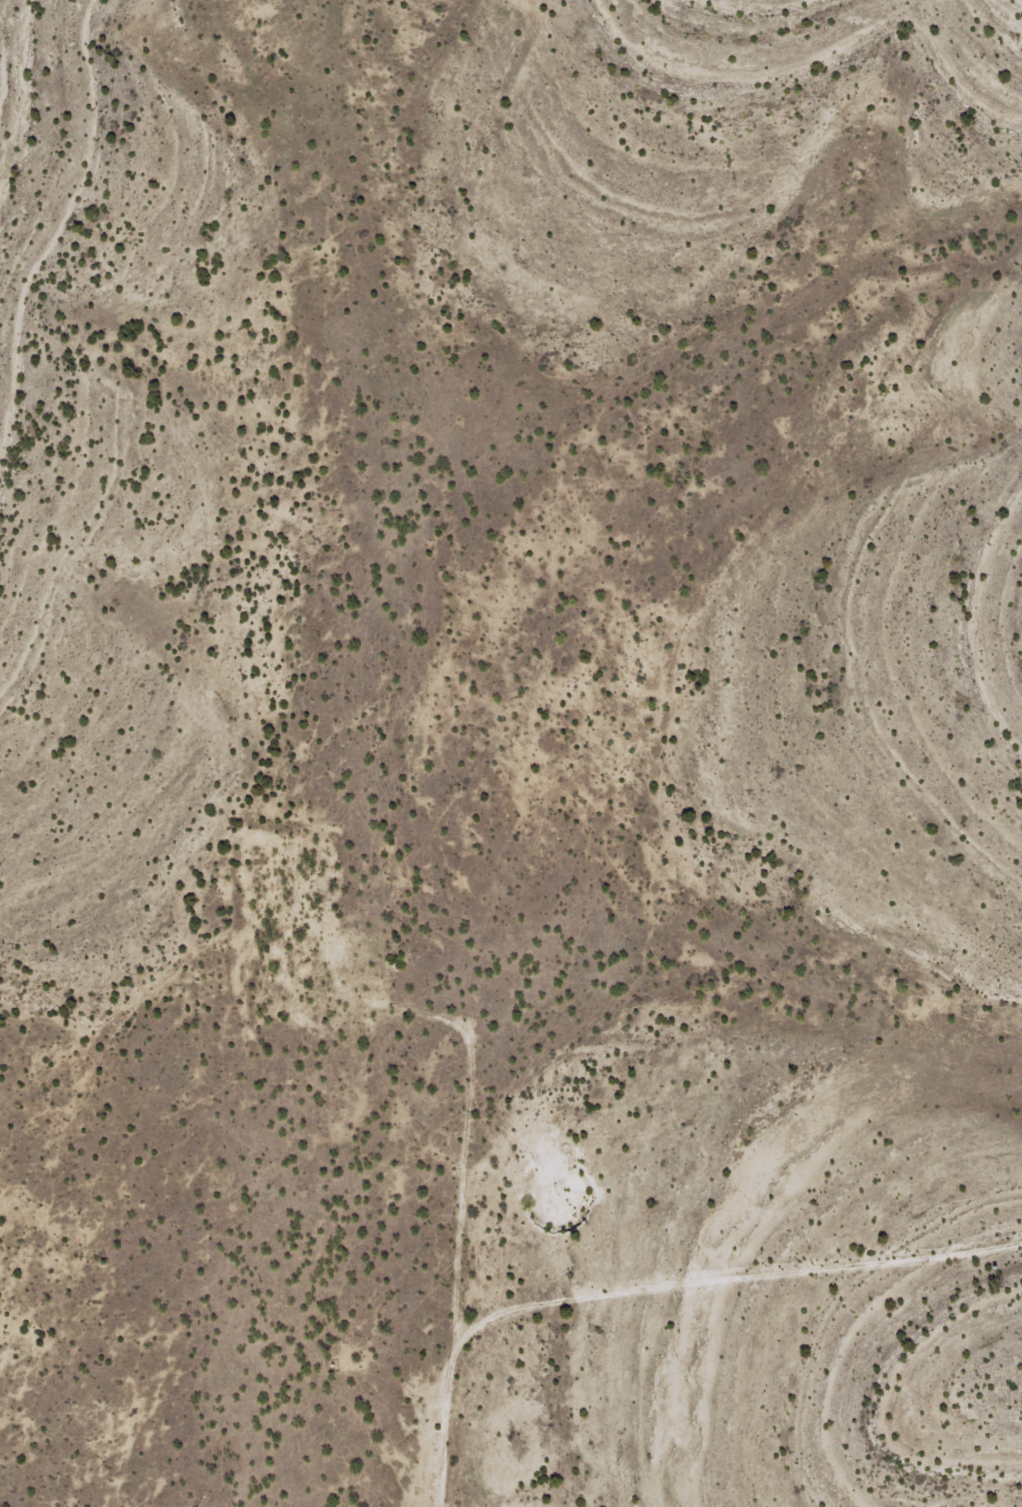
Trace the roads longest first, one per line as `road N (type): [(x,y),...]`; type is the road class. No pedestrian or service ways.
road 1 (track): [(442,1506),(468,1162),(443,1102),(403,1057),(328,1037)]

